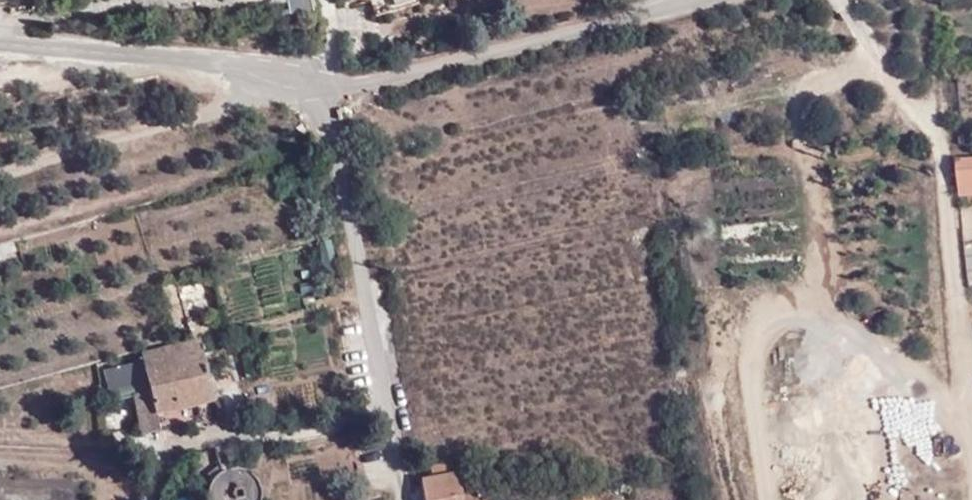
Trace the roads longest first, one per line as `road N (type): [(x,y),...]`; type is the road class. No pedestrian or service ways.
road 1 (unclassified): [(0,45),(321,86),(480,58),(683,0)]

